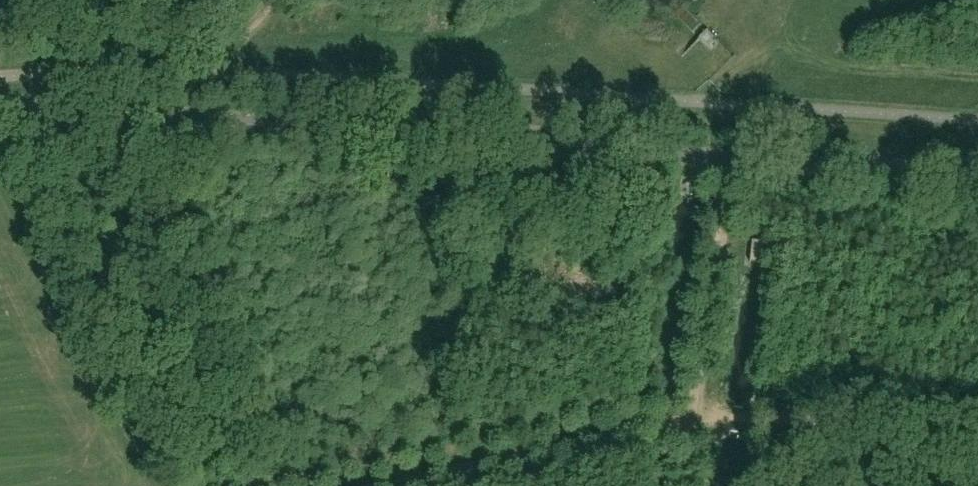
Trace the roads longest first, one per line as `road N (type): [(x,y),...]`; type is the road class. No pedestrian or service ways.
road 1 (tertiary): [(977,177),(141,111),(0,110)]
road 2 (track): [(0,129),(152,426),(170,485)]
road 3 (track): [(376,485),(694,422)]
road 4 (track): [(694,422),(977,444)]
road 5 (track): [(713,156),(694,422)]

